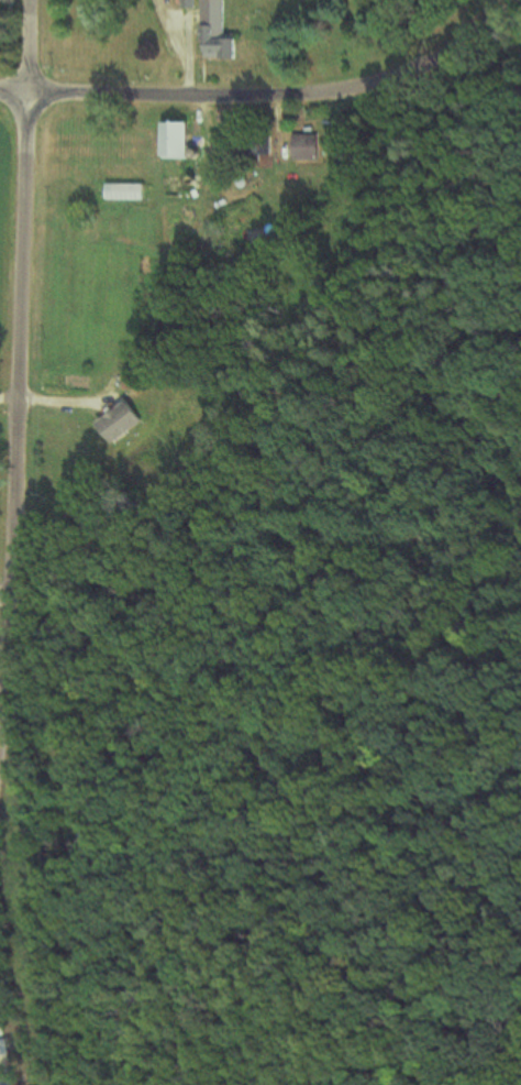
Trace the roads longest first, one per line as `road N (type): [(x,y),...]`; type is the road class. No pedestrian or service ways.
road 1 (residential): [(0,679),(26,98)]
road 2 (residential): [(26,98),(314,97),(375,86),(444,57),(520,3)]

